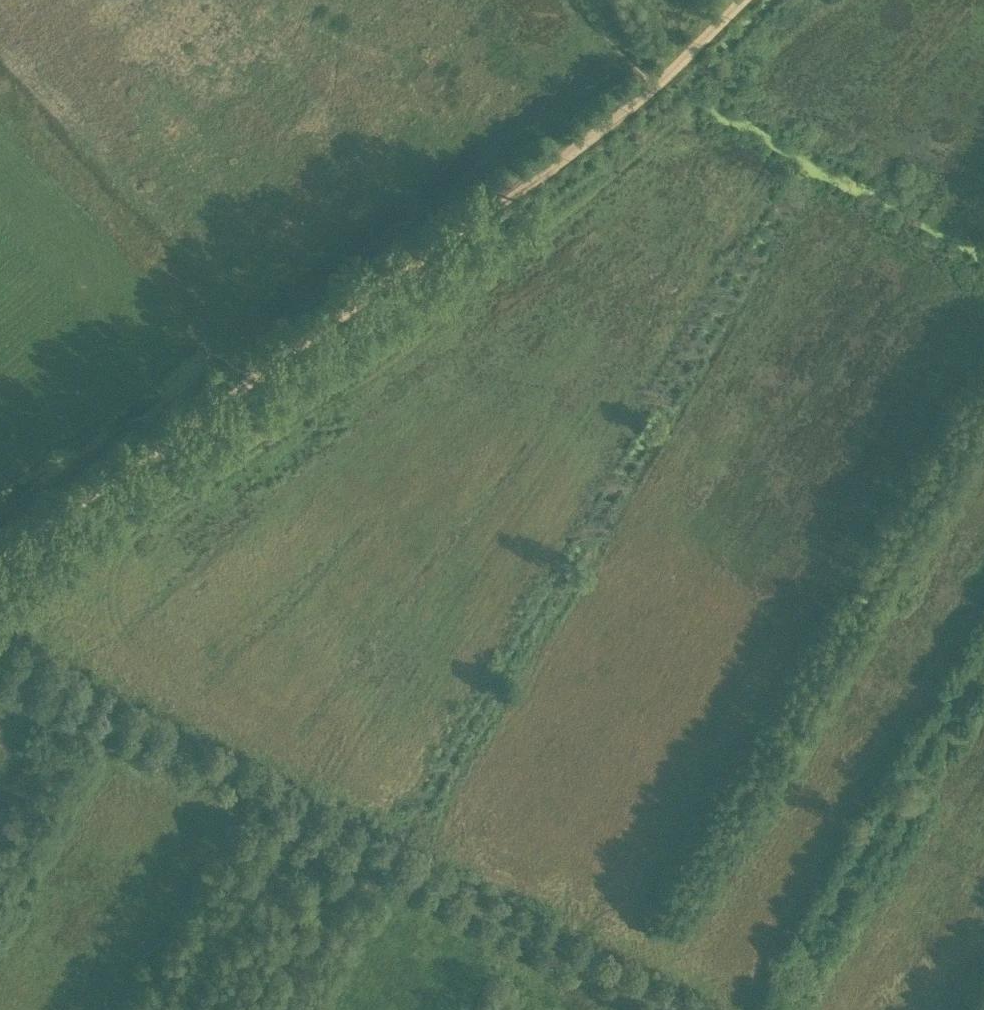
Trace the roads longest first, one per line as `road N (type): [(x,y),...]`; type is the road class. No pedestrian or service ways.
road 1 (track): [(0,561),(656,83),(740,0)]
road 2 (track): [(0,648),(657,1009)]

